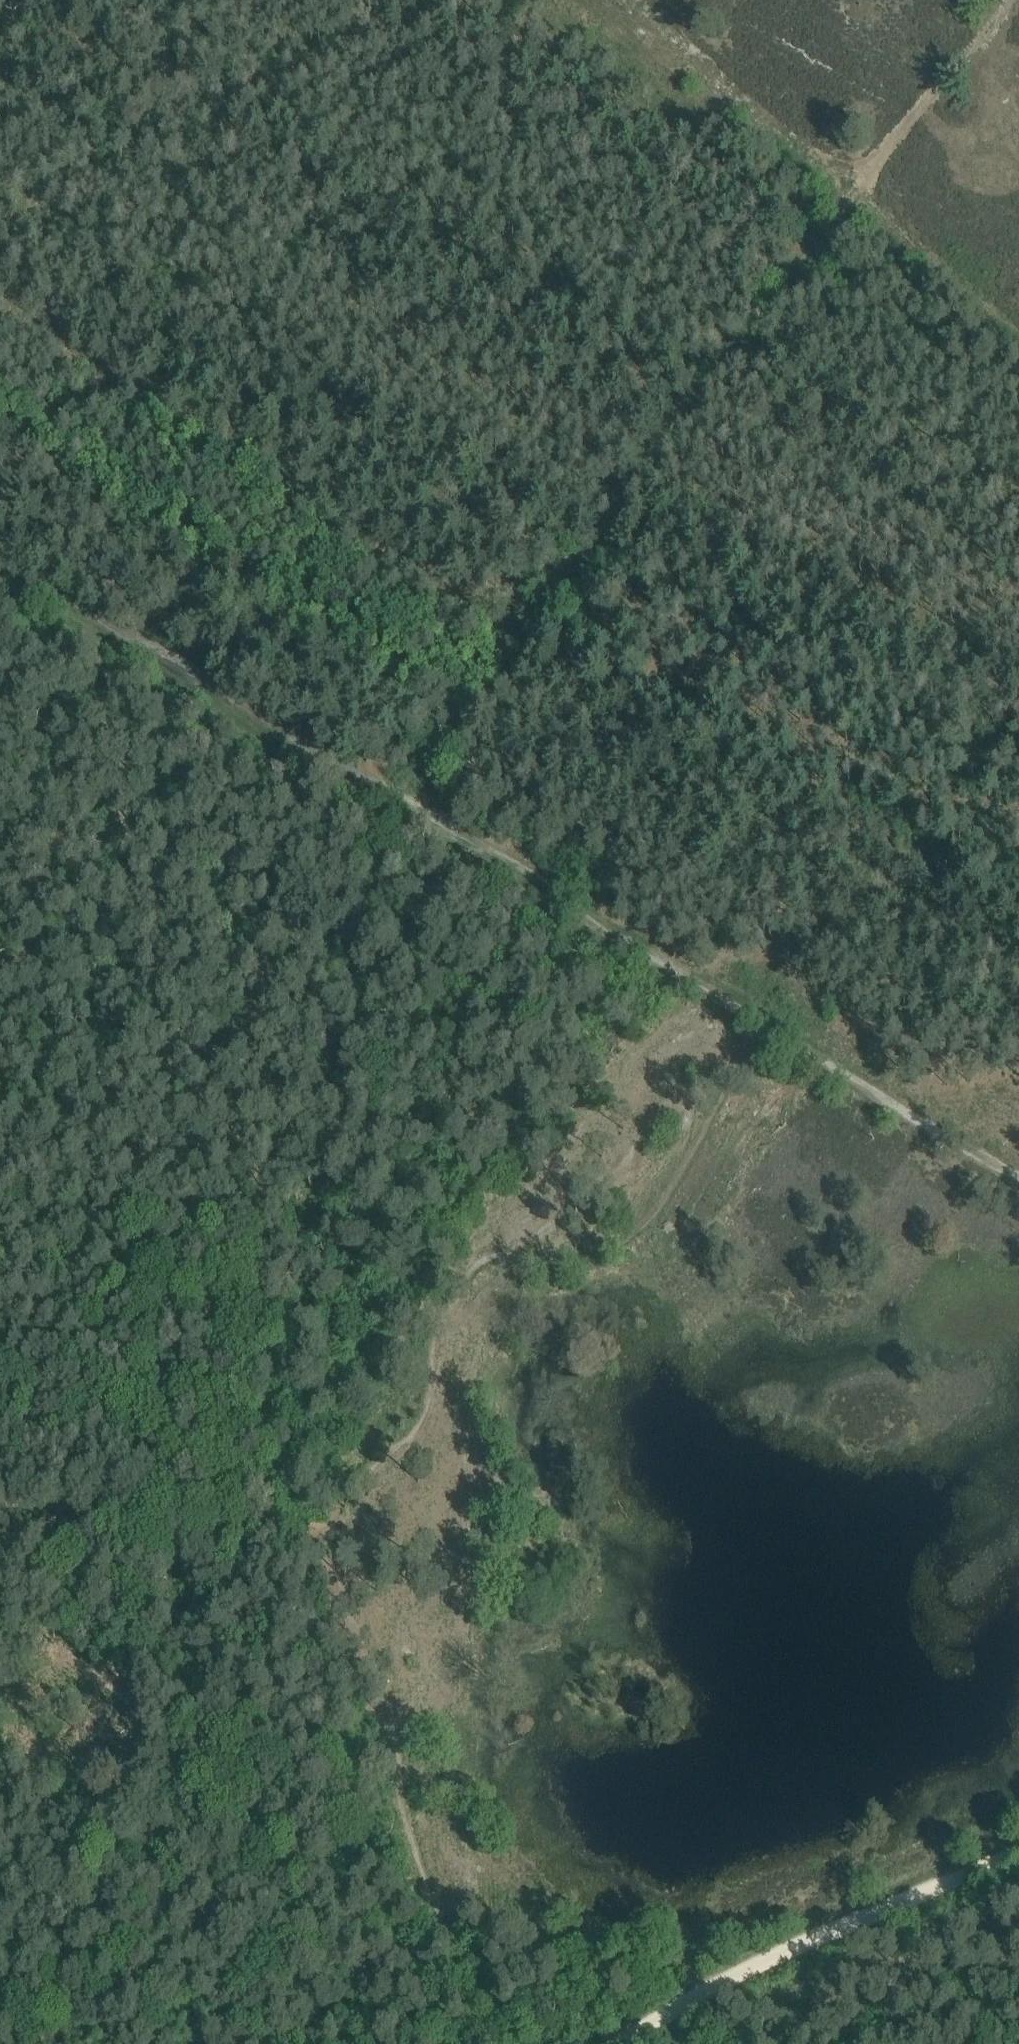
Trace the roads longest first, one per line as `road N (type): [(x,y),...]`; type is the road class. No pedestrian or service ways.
road 1 (track): [(1018,1853),(672,2000)]
road 2 (track): [(852,195),(1018,332)]

